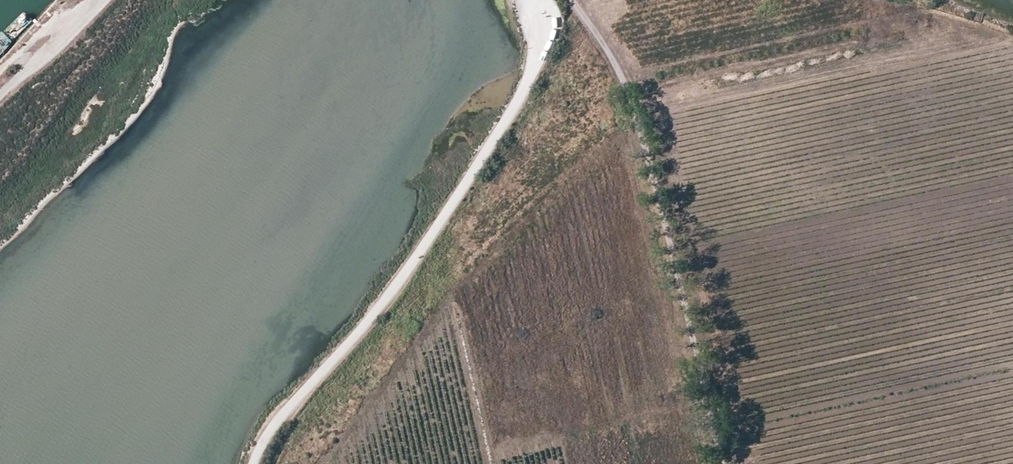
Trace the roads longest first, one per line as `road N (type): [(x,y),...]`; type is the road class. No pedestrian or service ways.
road 1 (unclassified): [(255,463),(279,420),(412,268),(528,85),(534,51),(526,2)]
road 2 (track): [(573,0),(625,82),(650,142),(725,463)]
road 3 (track): [(107,0),(0,98)]

